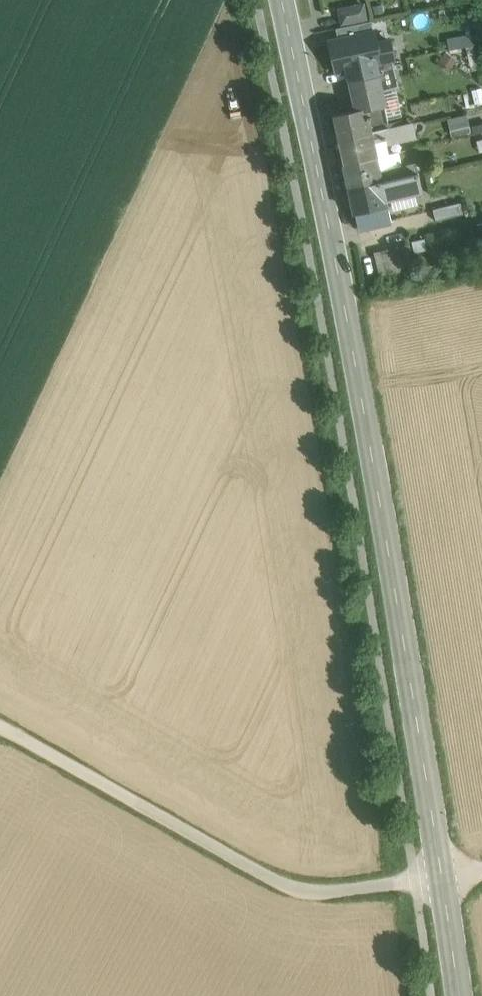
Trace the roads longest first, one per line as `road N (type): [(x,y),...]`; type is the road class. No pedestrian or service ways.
road 1 (tertiary): [(283,0),(354,365),(457,995)]
road 2 (track): [(0,720),(287,883),(317,890),(443,879)]

